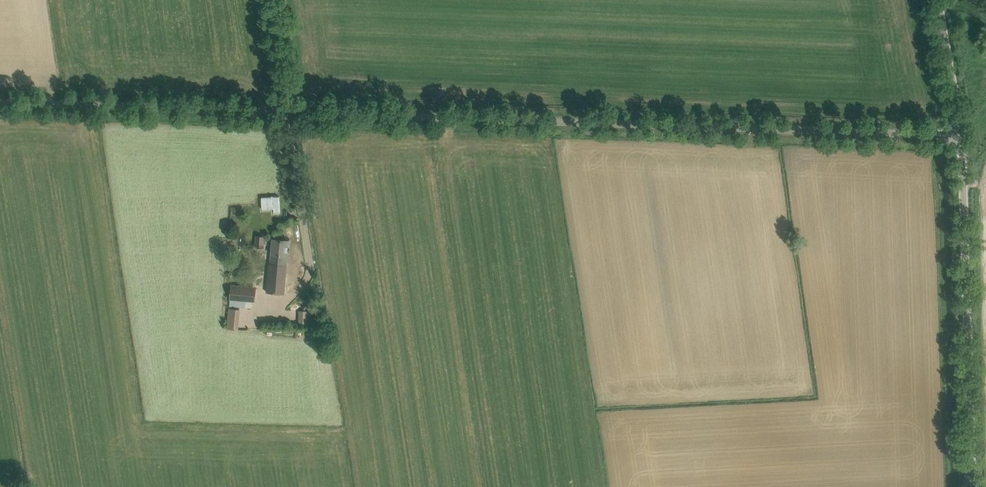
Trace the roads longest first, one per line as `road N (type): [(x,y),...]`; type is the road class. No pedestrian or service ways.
road 1 (unclassified): [(958,140),(0,108)]
road 2 (unclassified): [(973,486),(958,140)]
road 3 (unclassified): [(958,140),(936,0)]

